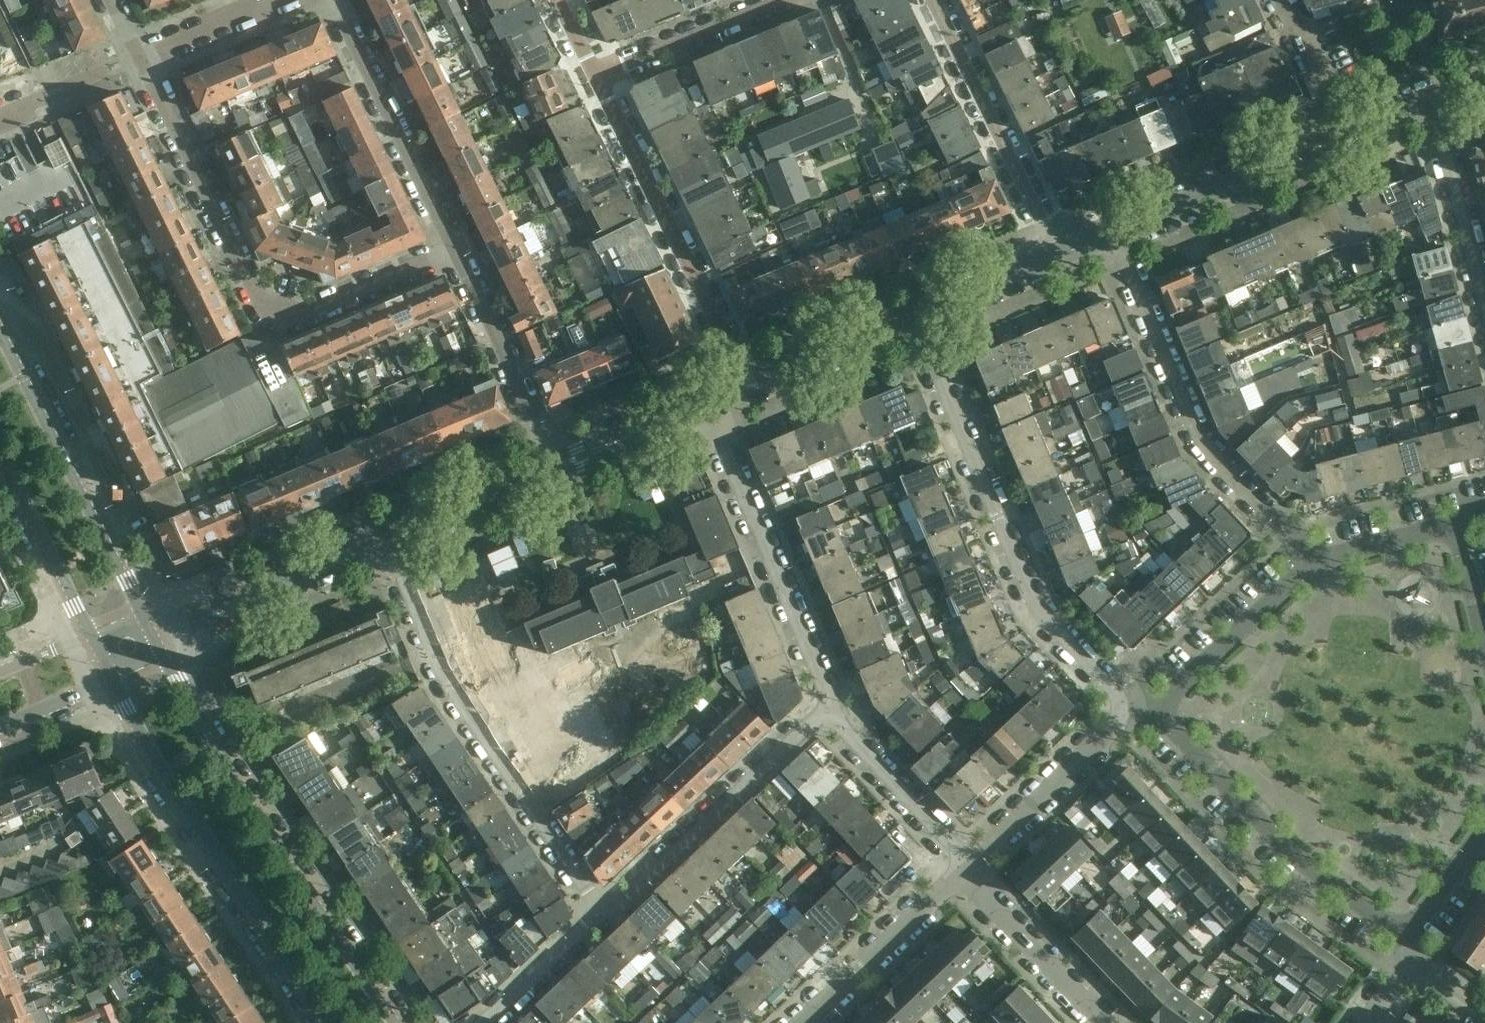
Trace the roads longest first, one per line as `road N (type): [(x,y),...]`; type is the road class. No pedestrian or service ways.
road 1 (residential): [(136,59),(260,297),(296,315),(453,250)]
road 2 (residential): [(1142,713),(1110,690),(1033,603),(914,316)]
road 3 (tertiary): [(396,1022),(222,761),(163,651)]
road 4 (residential): [(599,920),(441,679),(387,540)]
road 5 (tertiary): [(109,676),(328,1022)]
road 6 (residential): [(1113,231),(1204,446),(1307,565)]
road 7 (residential): [(1405,939),(1289,853),(1167,724),(1142,713)]
road 8 (residential): [(740,391),(595,80)]
road 9 (residential): [(826,706),(700,409)]
road 10 (tertiary): [(146,619),(0,335)]
road 11 (residential): [(599,920),(826,706)]
road 12 (residential): [(1057,254),(939,0)]
road 13 (residential): [(332,0),(453,250)]
road 14 (tertiary): [(1113,231),(1343,136)]
road 15 (residential): [(453,250),(555,467)]
road 16 (residential): [(965,869),(1113,727),(1142,713)]
road 17 (residential): [(803,1022),(965,869)]
road 18 (residential): [(1142,713),(1307,565)]
road 19 (residential): [(826,706),(965,869)]
road 20 (residential): [(1484,308),(1431,102)]
road 21 (tertiary): [(0,457),(91,641)]
road 22 (residential): [(965,869),(1097,1022)]
road 23 (residential): [(595,80),(780,0)]
road 24 (tertiary): [(740,391),(914,316)]
road 25 (tertiary): [(211,609),(387,540)]
road 26 (tertiary): [(387,540),(555,467)]
road 27 (tertiary): [(555,467),(700,409)]
road 28 (tertiary): [(914,316),(1057,254)]
road 29 (residential): [(483,1022),(599,920)]
road 30 (residential): [(1307,565),(1454,524)]
road 31 (residential): [(1343,136),(1278,0)]
road 32 (residential): [(136,59),(274,0)]
road 33 (residential): [(1405,939),(1484,827)]
road 34 (residential): [(1484,644),(1454,524)]

